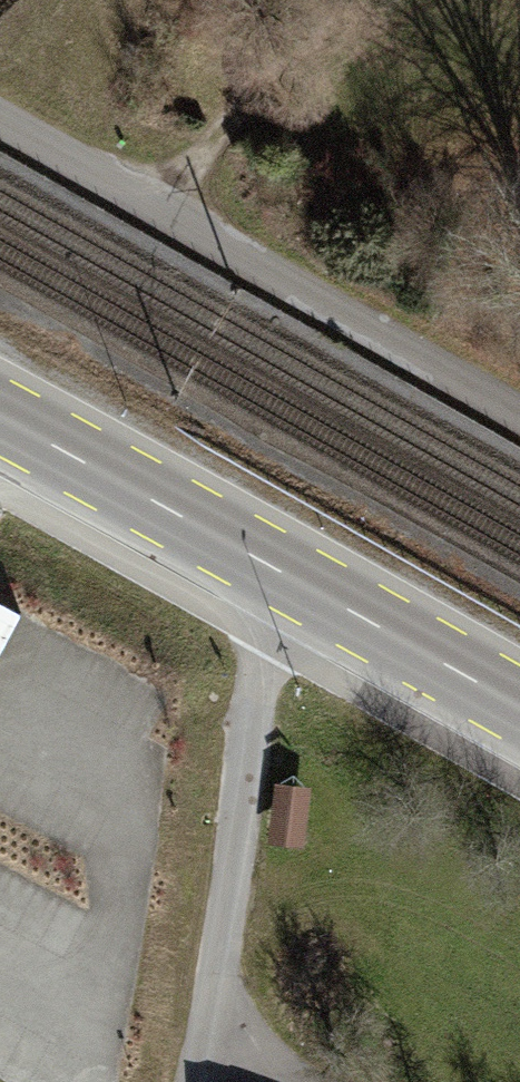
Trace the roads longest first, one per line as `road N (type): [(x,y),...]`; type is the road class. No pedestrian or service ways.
road 1 (residential): [(0,134),(519,434)]
road 2 (residential): [(292,574),(197,1081)]
road 3 (primary): [(0,415),(292,574)]
road 4 (primary): [(292,574),(519,704)]
road 5 (track): [(141,215),(188,176),(296,22)]

